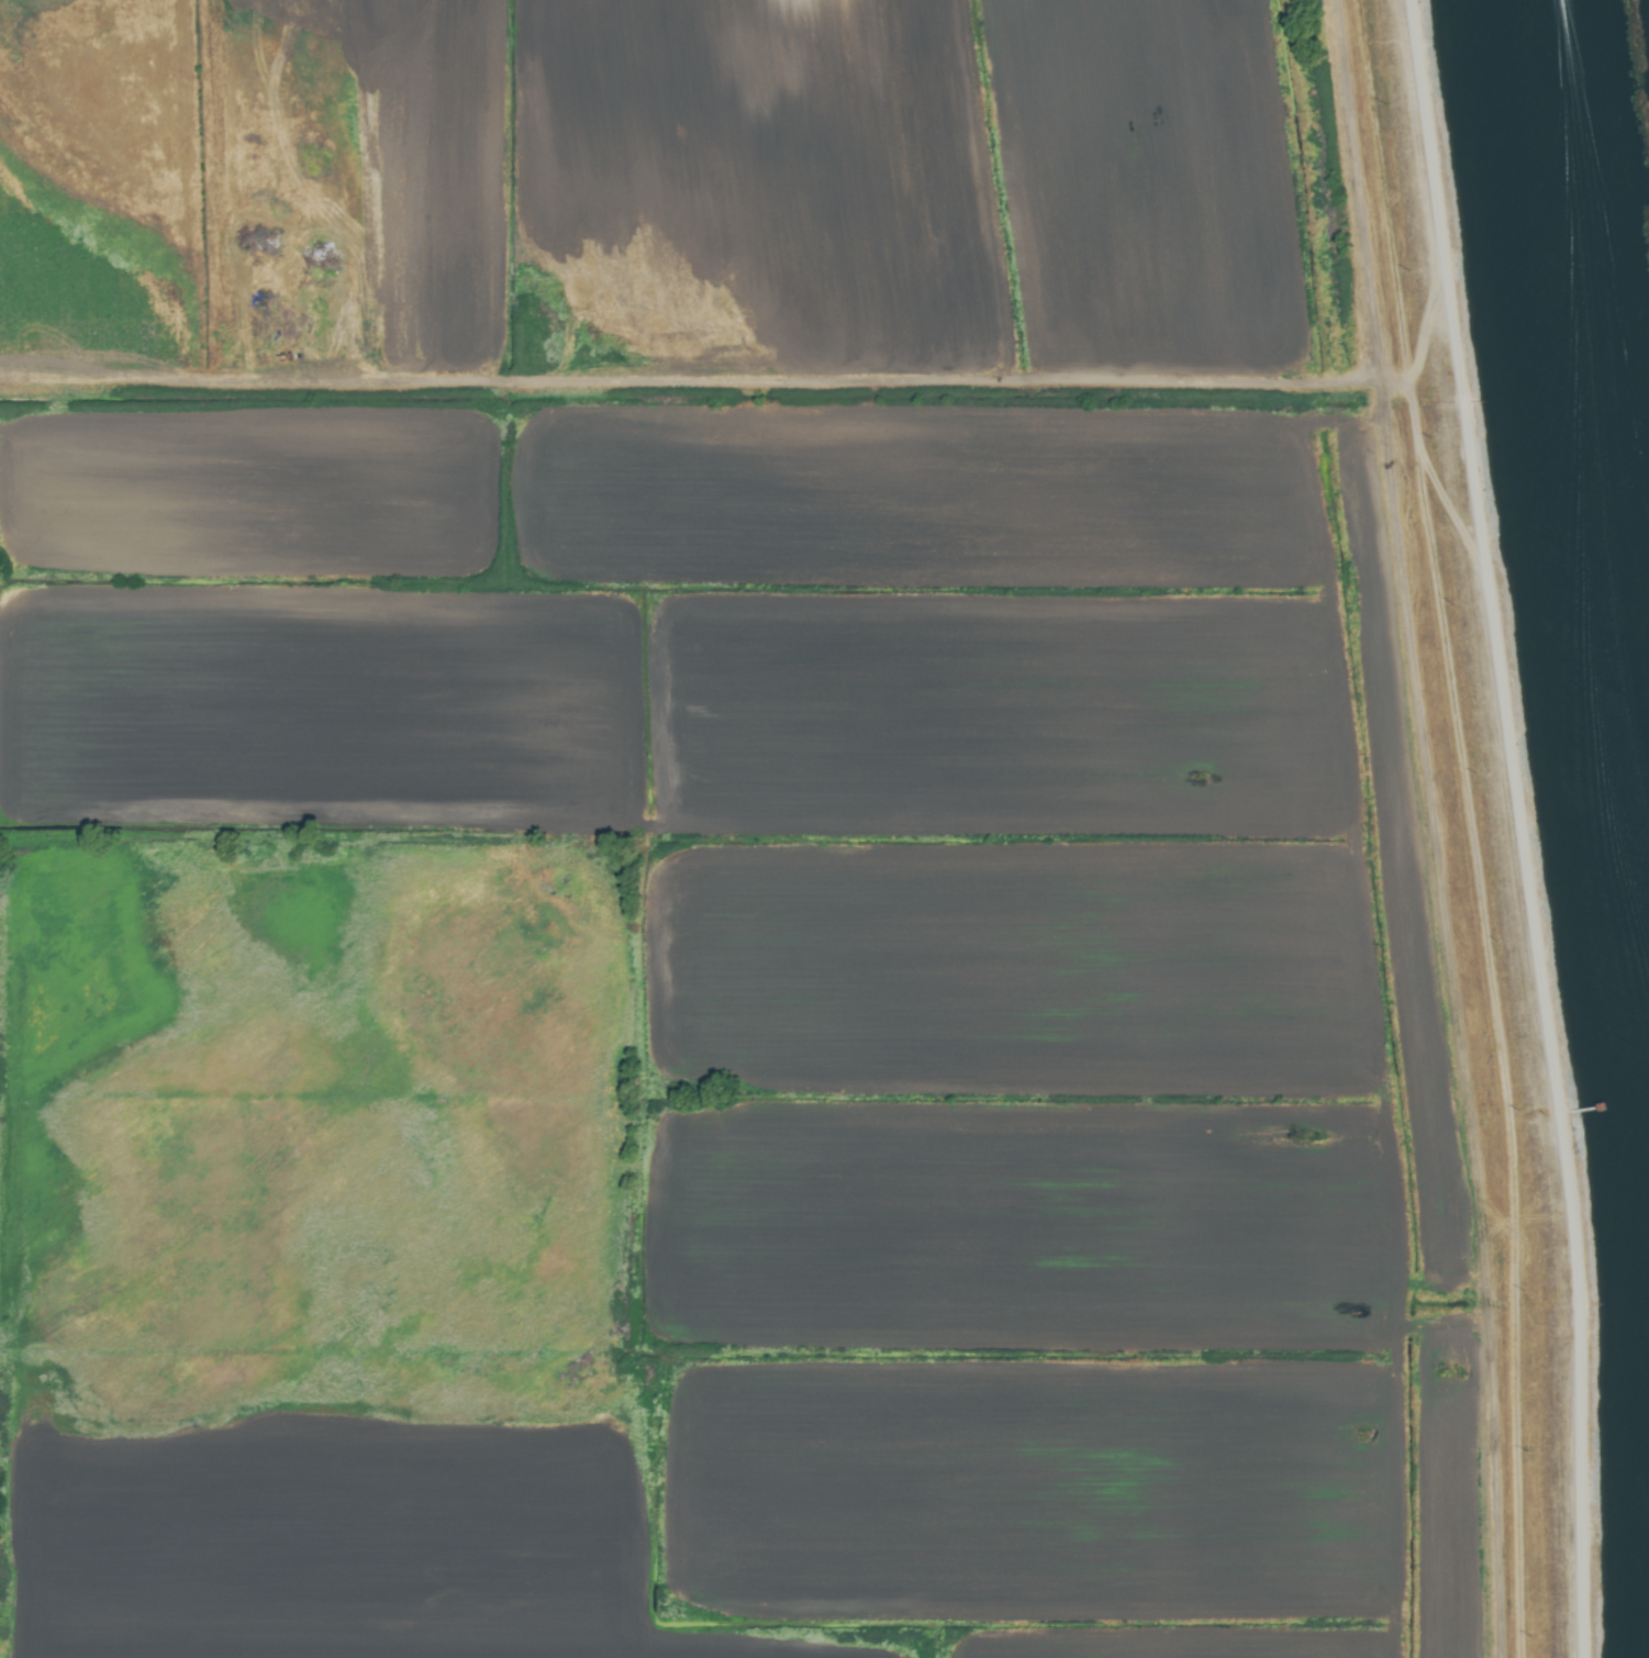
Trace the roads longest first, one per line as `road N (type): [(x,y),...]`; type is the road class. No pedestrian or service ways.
road 1 (residential): [(1414,0),(1438,210),(1536,823),(1580,1496),(1582,1657)]

